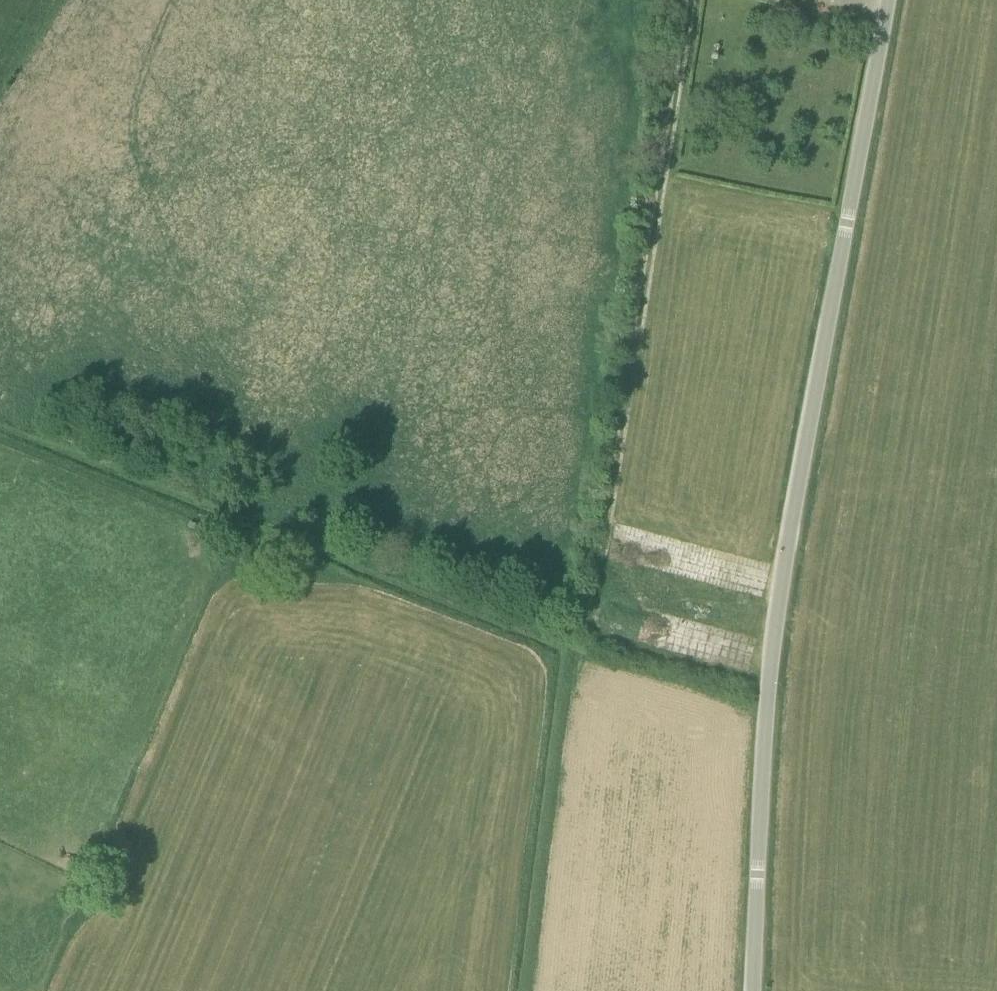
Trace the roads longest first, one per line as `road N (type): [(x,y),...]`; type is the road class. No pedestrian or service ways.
road 1 (unclassified): [(753,990),(762,781),(783,570),(887,0)]

